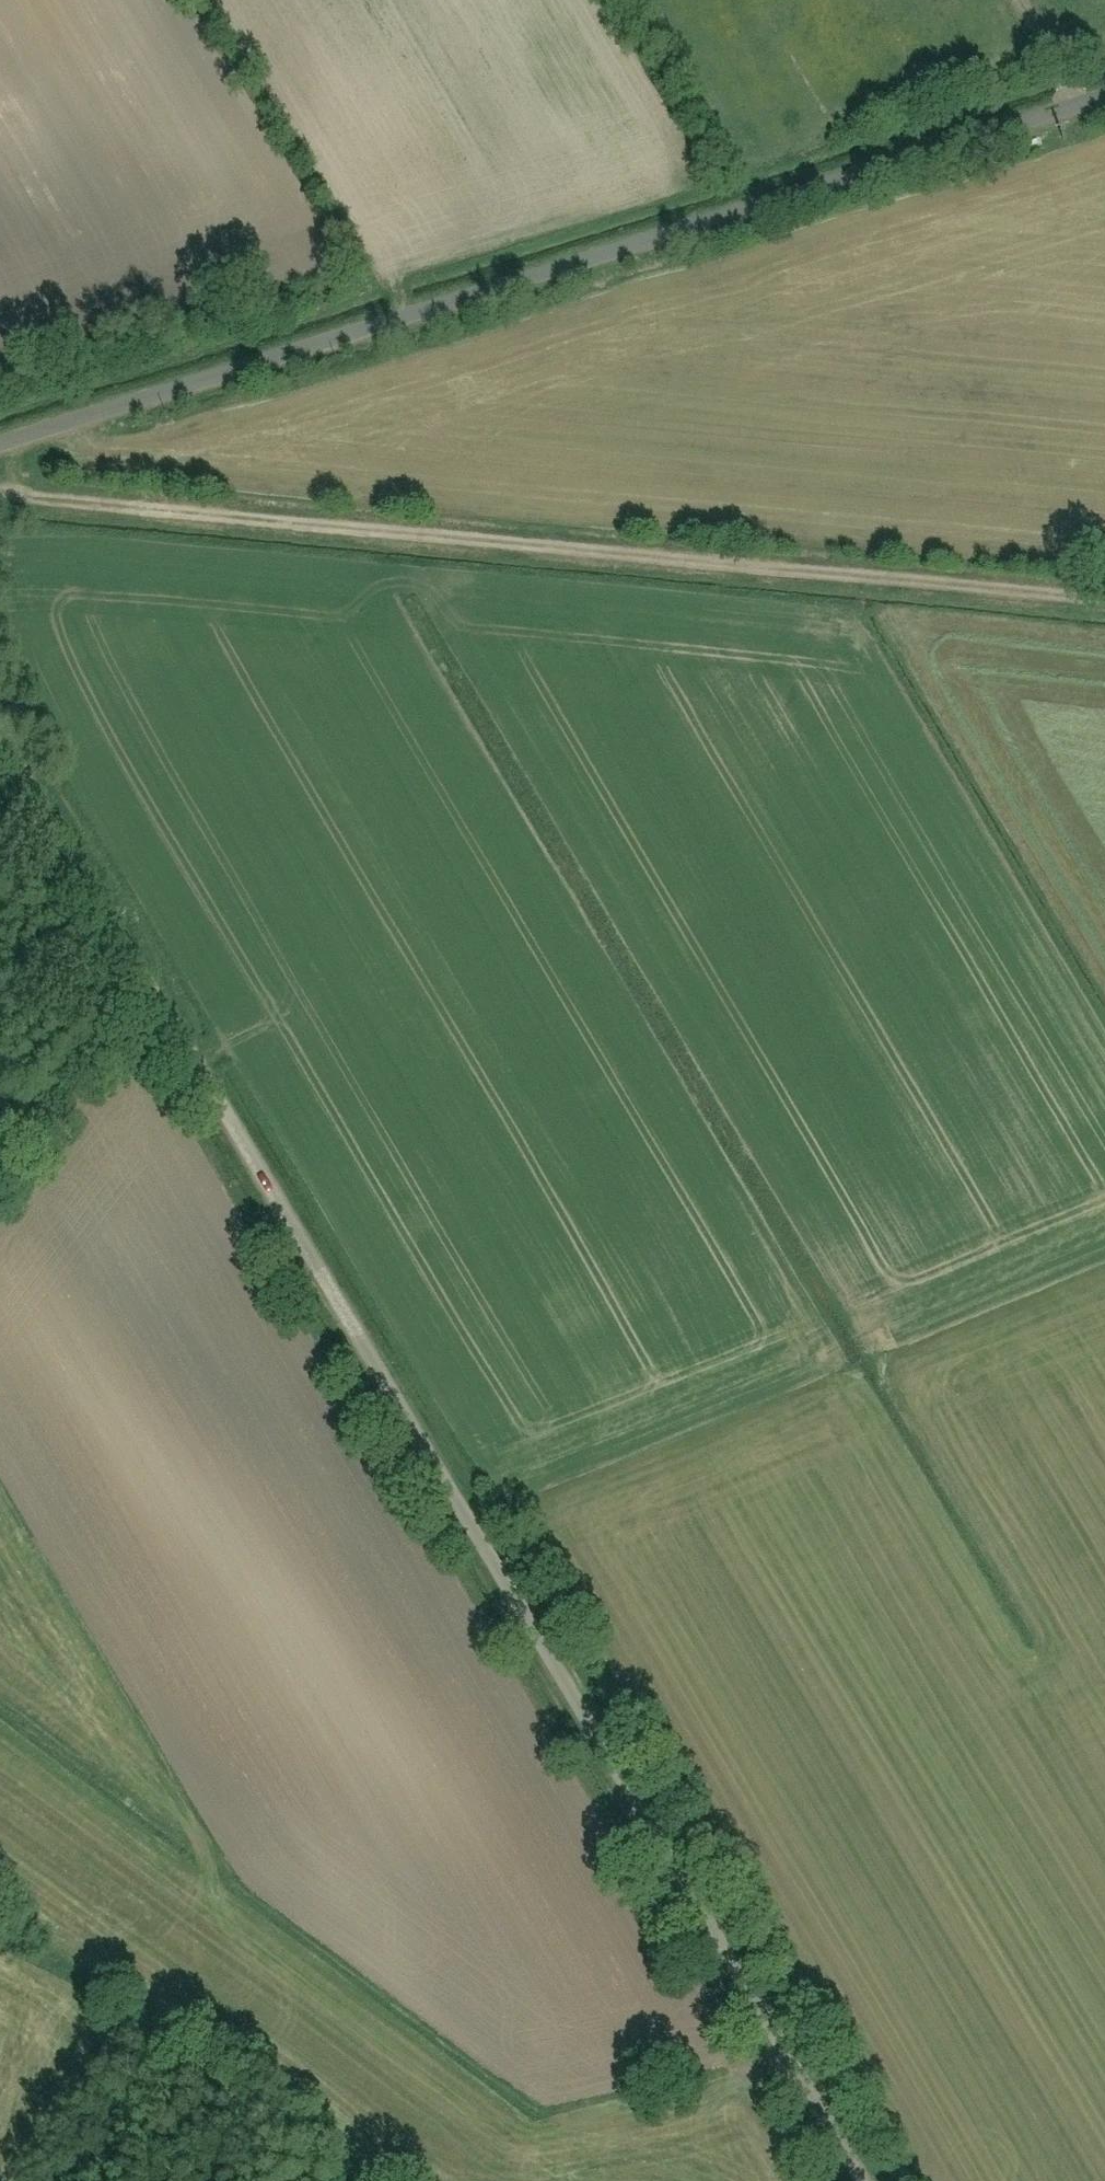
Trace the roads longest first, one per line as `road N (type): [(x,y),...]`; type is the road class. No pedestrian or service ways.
road 1 (unclassified): [(856,2180),(470,1518),(174,982),(0,710)]
road 2 (unclassified): [(1104,90),(0,441)]
road 3 (track): [(0,500),(1104,608)]

